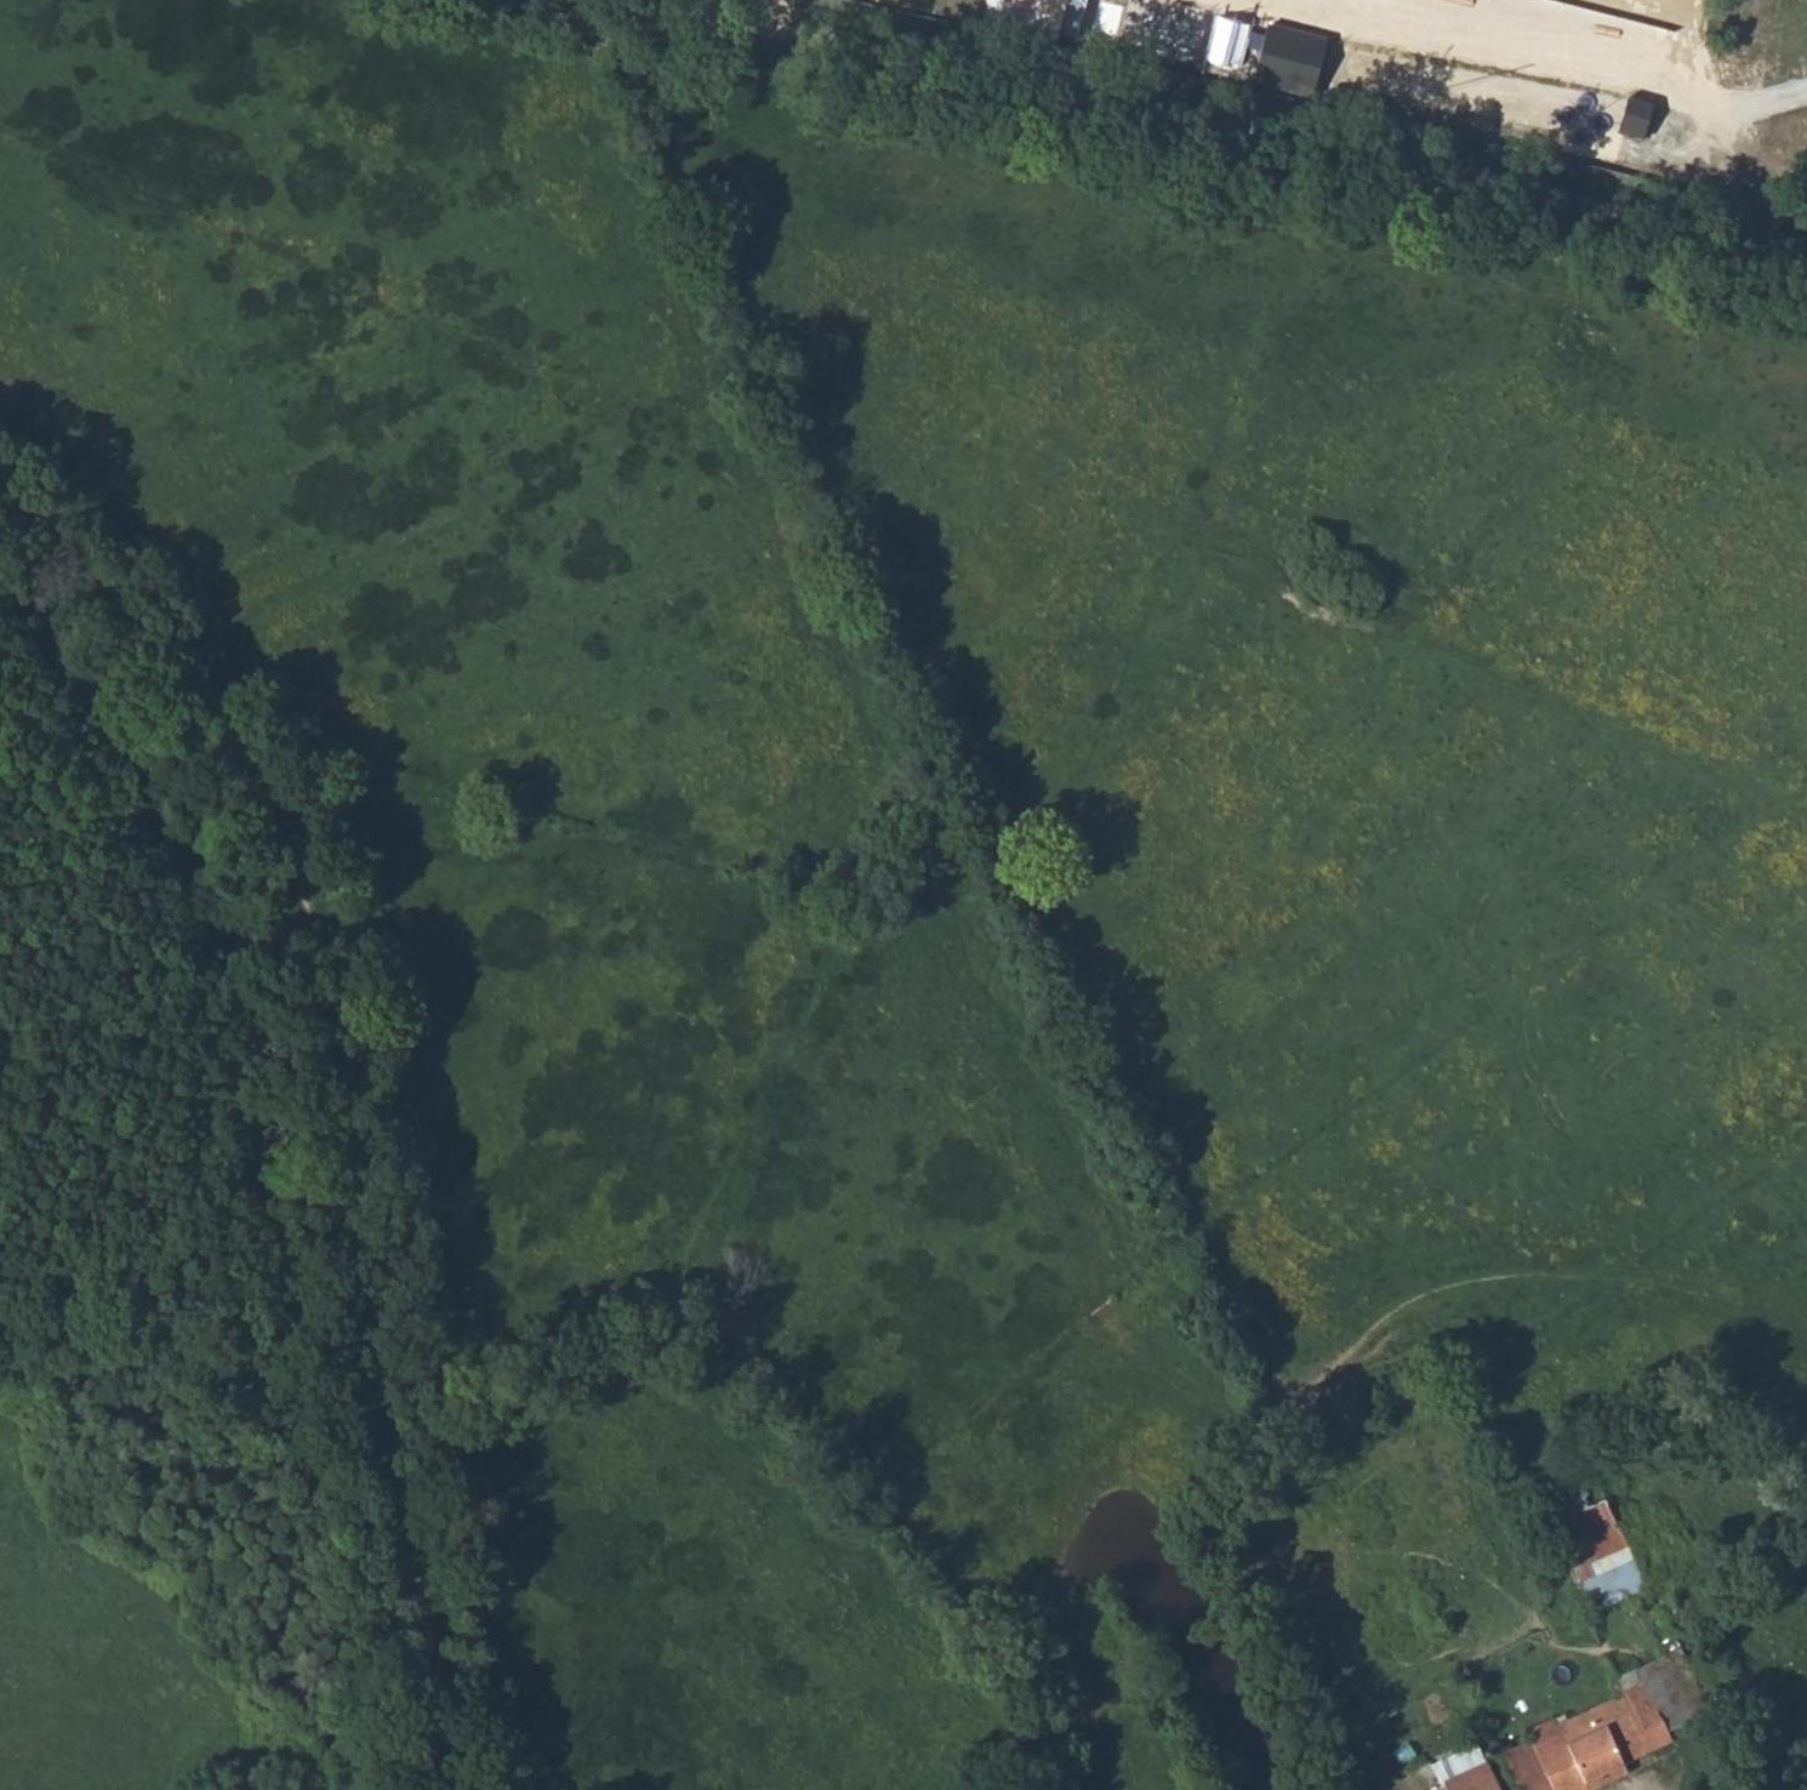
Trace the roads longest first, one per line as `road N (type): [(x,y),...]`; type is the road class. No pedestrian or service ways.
road 1 (track): [(456,1789),(374,1314),(340,1016),(312,901),(244,770),(121,607),(0,496)]

